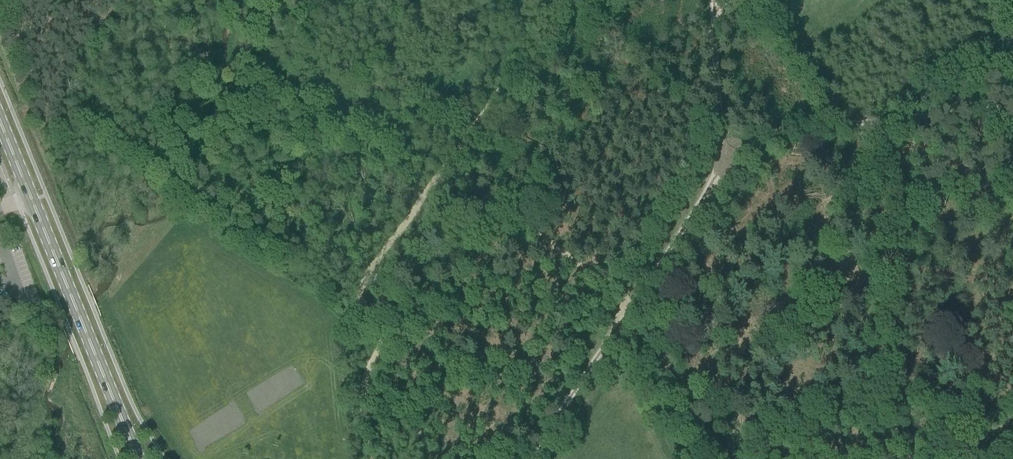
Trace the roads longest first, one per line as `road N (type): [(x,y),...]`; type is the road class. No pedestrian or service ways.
road 1 (track): [(713,0),(719,158),(708,187),(527,458)]
road 2 (track): [(719,158),(735,161),(770,135),(1012,111)]
road 3 (primary): [(137,458),(31,201)]

